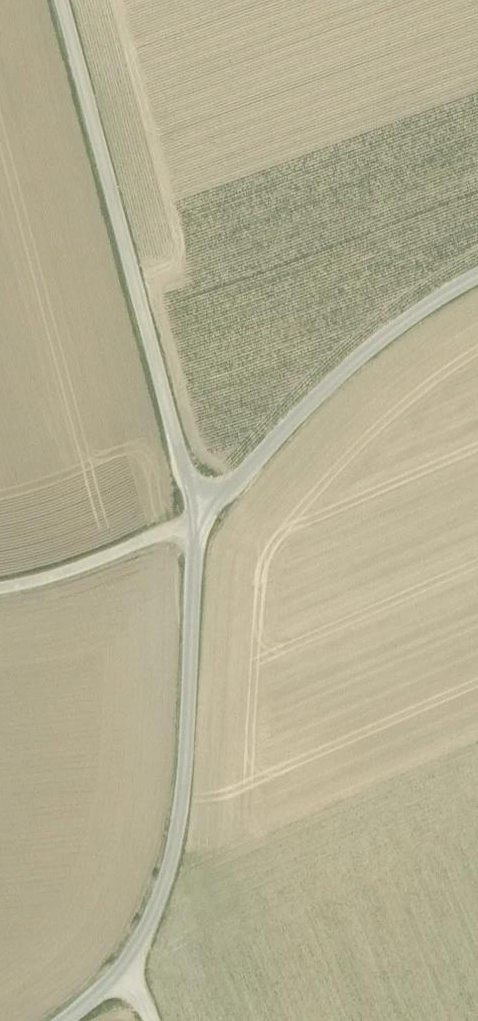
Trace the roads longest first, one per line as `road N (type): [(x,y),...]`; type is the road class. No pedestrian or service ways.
road 1 (unclassified): [(198,513),(185,788),(173,864),(127,972),(65,1020)]
road 2 (unclassified): [(62,0),(198,513)]
road 3 (unclassified): [(477,276),(380,337),(198,513)]
road 4 (unclassified): [(198,513),(0,590)]

